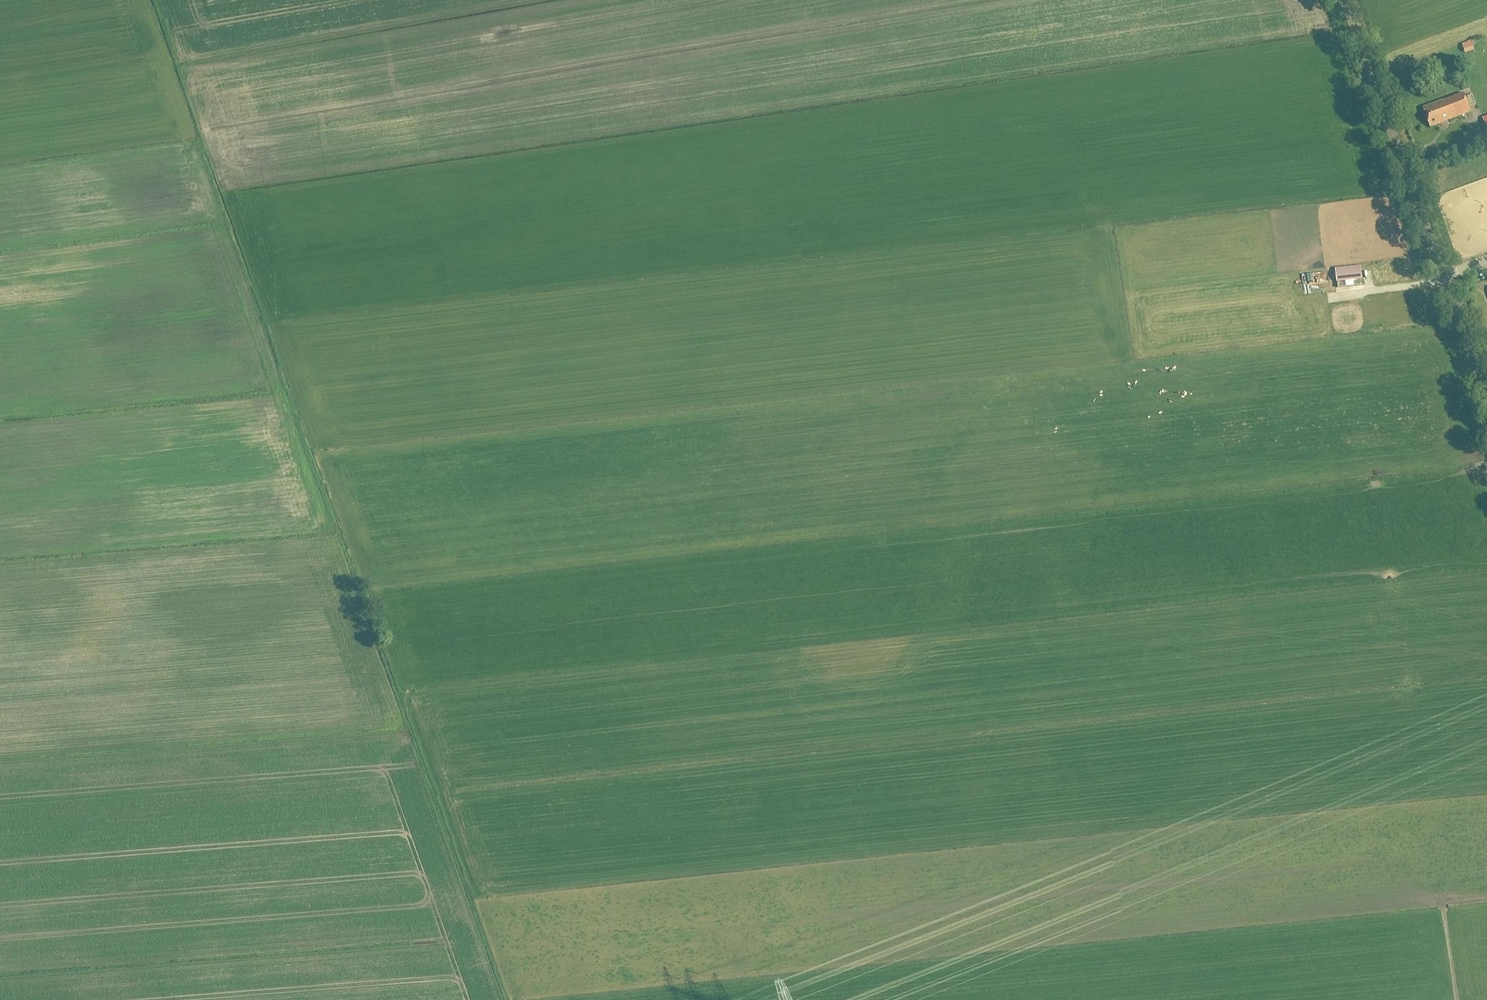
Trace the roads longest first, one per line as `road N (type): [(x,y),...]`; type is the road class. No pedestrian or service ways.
road 1 (unclassified): [(1486,401),(1343,0)]

